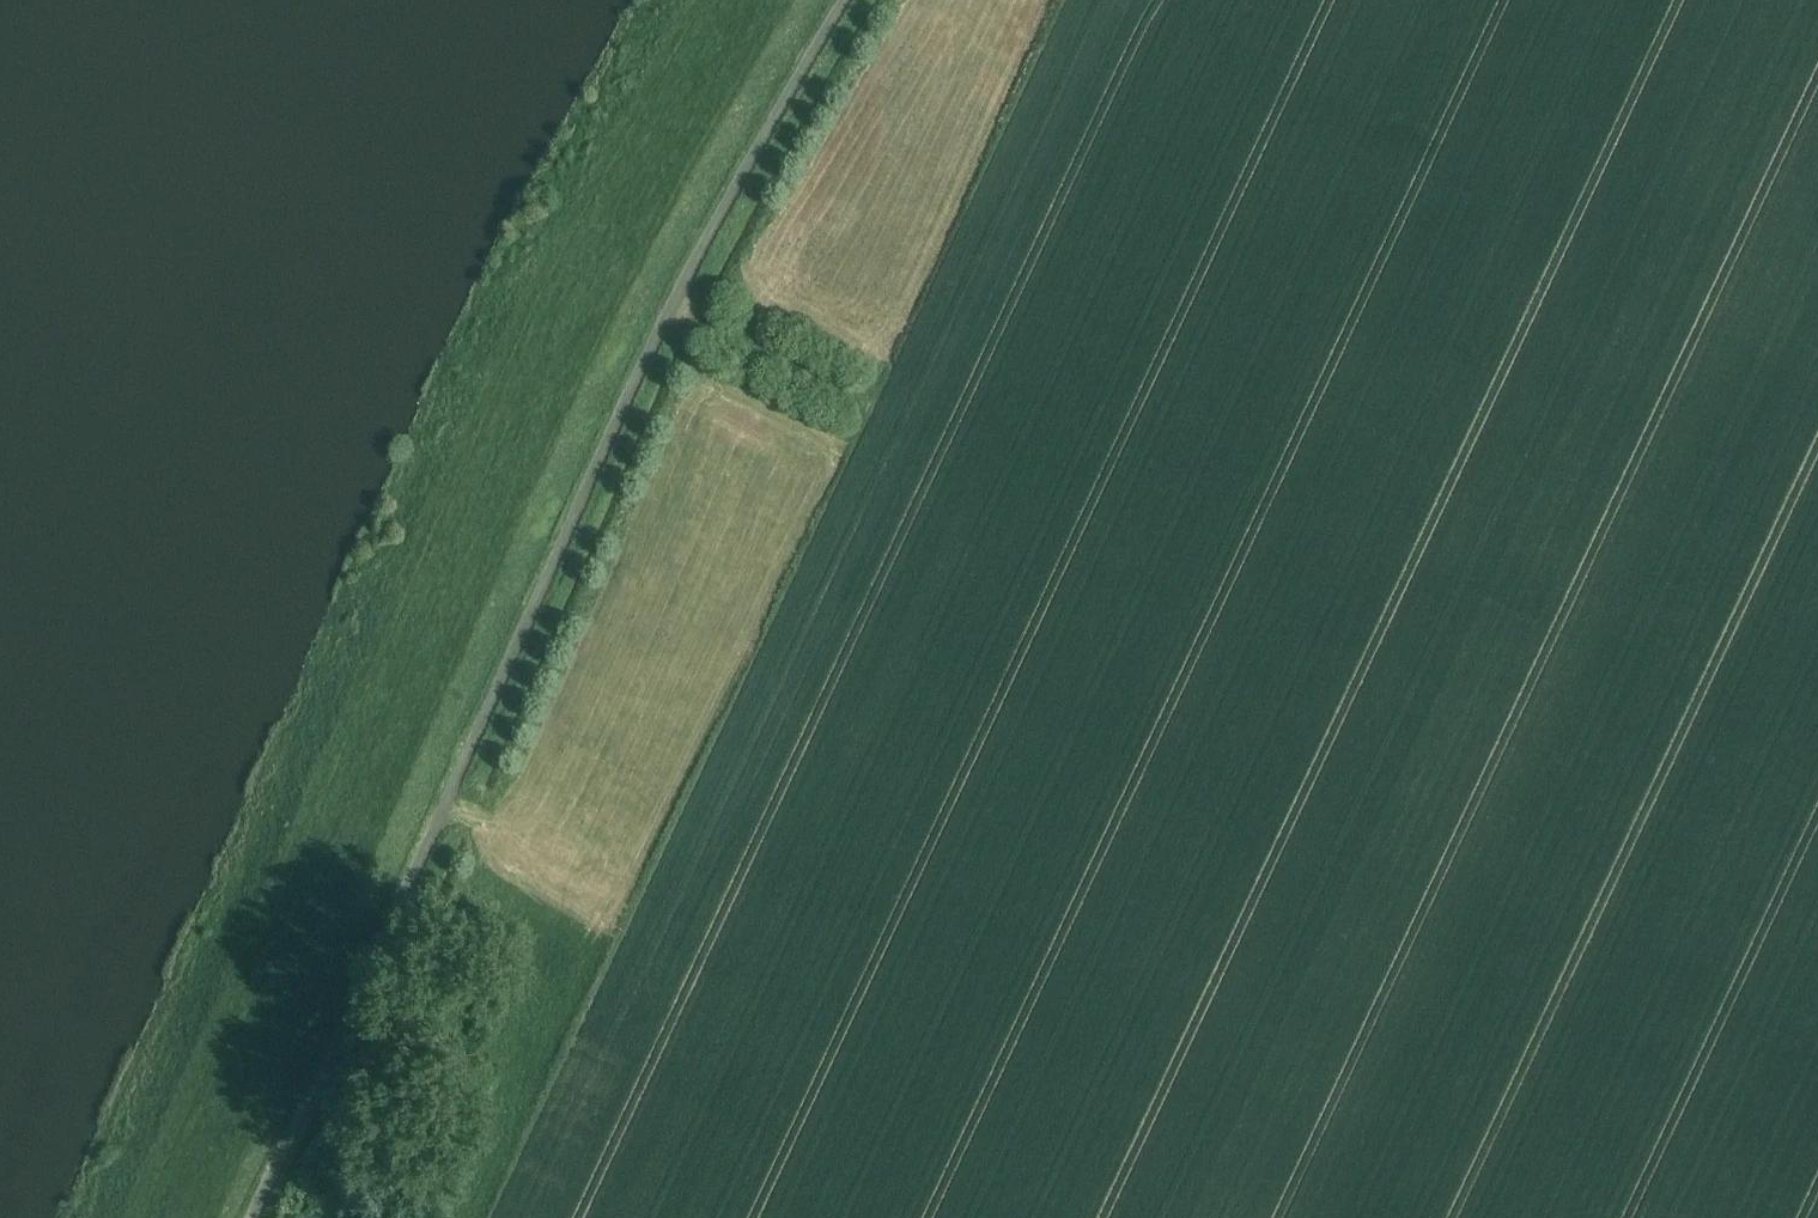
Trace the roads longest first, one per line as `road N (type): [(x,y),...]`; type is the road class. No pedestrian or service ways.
road 1 (unclassified): [(253,1217),(450,809),(671,299),(847,0)]

